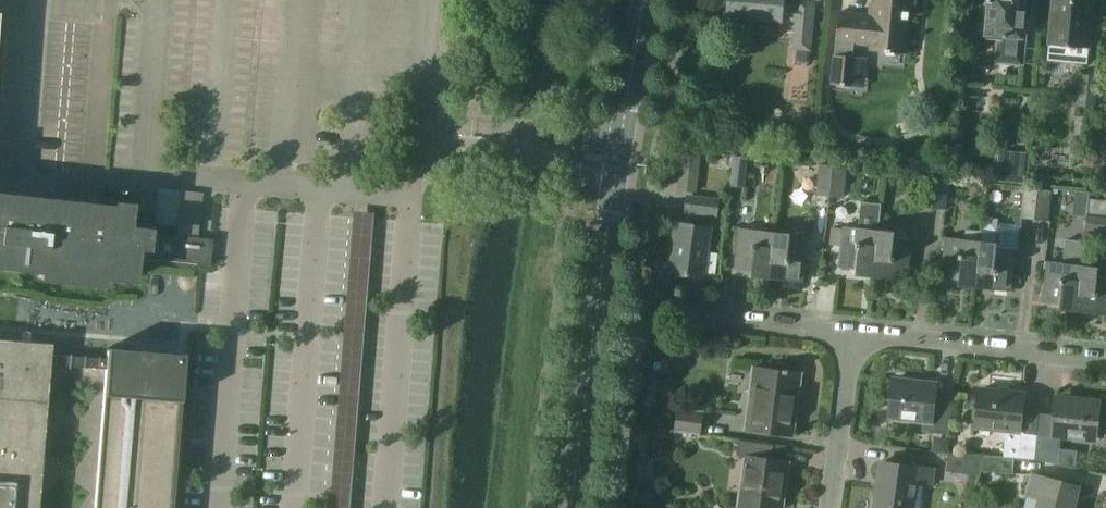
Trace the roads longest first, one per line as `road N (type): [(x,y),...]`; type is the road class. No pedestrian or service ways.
road 1 (tertiary): [(643,0),(573,507)]
road 2 (residential): [(1105,355),(846,327)]
road 3 (residential): [(830,507),(846,327)]

